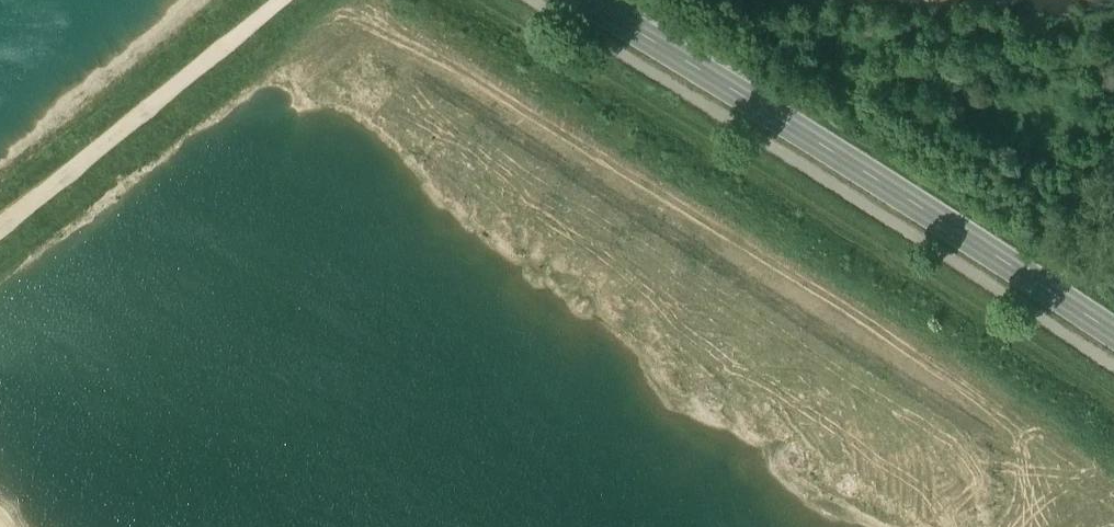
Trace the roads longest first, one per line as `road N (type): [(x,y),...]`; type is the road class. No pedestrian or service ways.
road 1 (secondary): [(1113,334),(584,0)]
road 2 (track): [(0,229),(283,0)]

